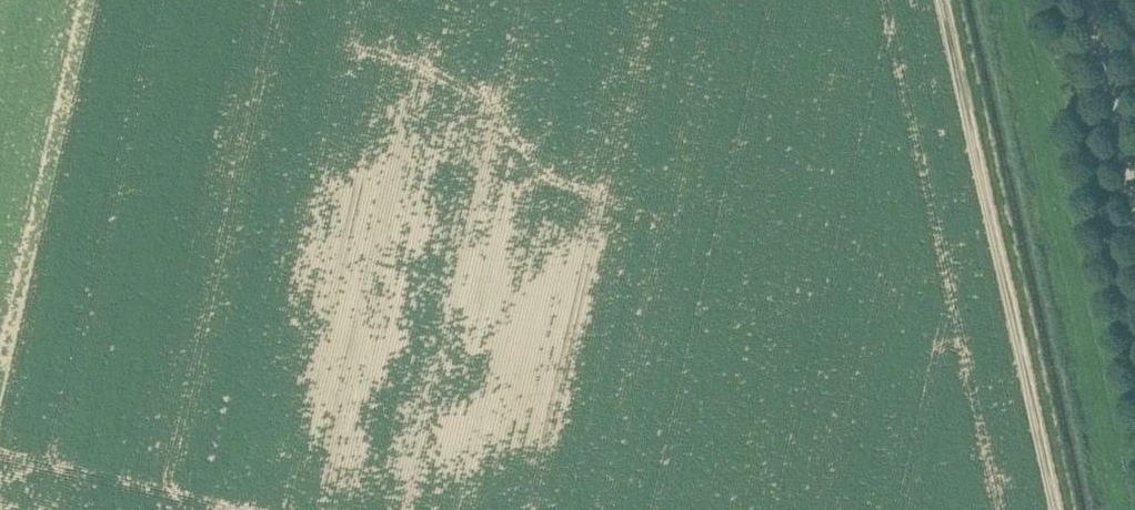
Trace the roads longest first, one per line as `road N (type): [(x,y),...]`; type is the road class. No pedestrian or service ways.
road 1 (unclassified): [(1134,189),(1094,0)]

